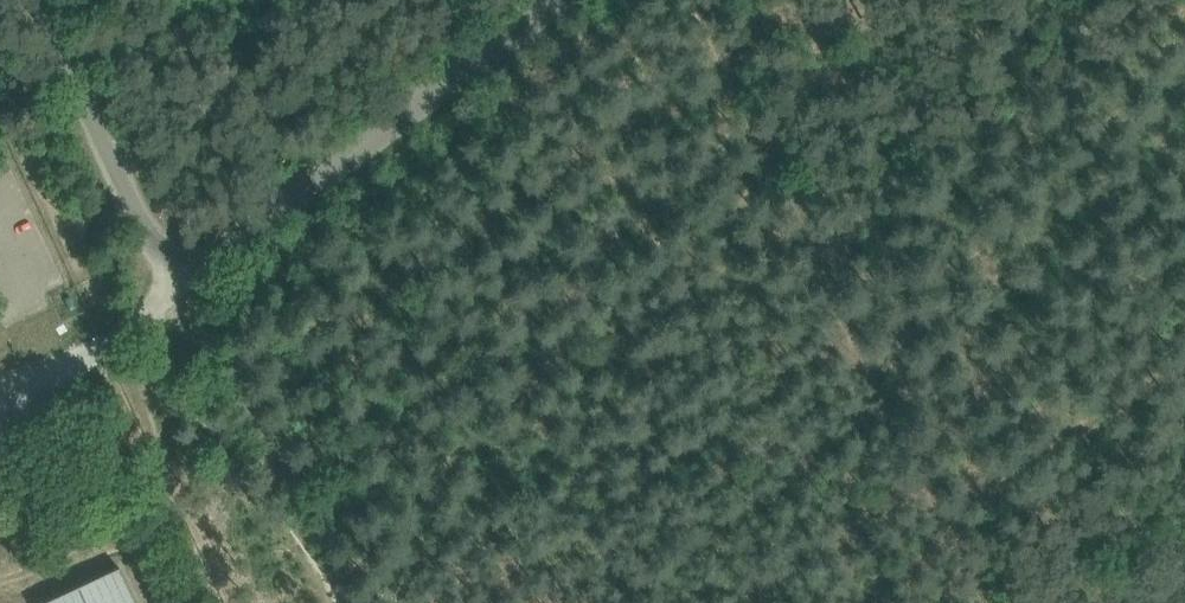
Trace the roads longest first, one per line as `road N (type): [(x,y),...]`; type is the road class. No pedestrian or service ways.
road 1 (unclassified): [(34,0),(173,295),(550,0)]
road 2 (track): [(815,259),(974,602)]
road 3 (track): [(686,0),(815,259)]
road 4 (track): [(120,340),(0,91)]
road 5 (track): [(311,602),(237,448)]
road 6 (track): [(237,448),(192,410),(156,312)]

